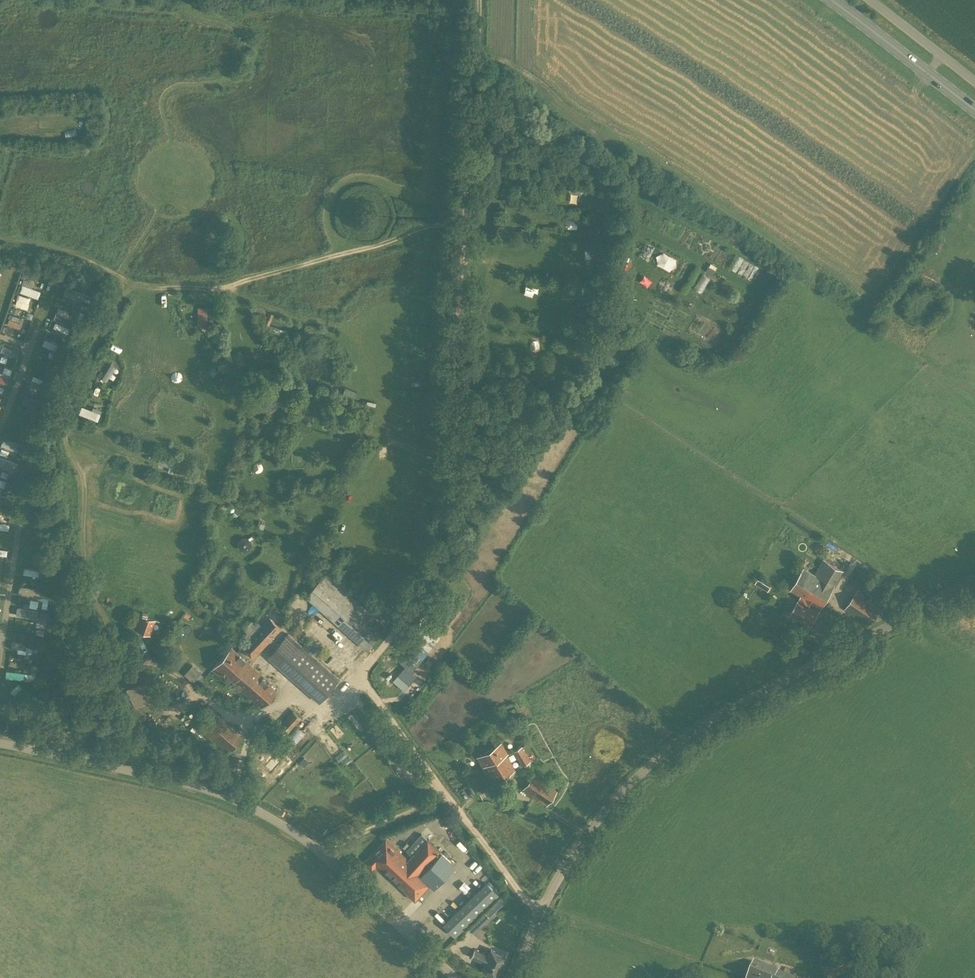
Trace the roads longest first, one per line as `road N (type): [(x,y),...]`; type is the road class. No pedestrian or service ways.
road 1 (track): [(539,913),(359,679),(414,600),(441,522),(473,0)]
road 2 (unclassified): [(514,977),(568,859),(656,758),(767,686),(974,581)]
road 3 (unclassified): [(0,743),(215,792),(276,819),(459,977)]
road 4 (primary): [(974,111),(830,0)]
road 5 (track): [(446,465),(404,447),(375,549)]
road 6 (track): [(324,854),(447,796)]
road 7 (unclassified): [(974,81),(870,0)]

